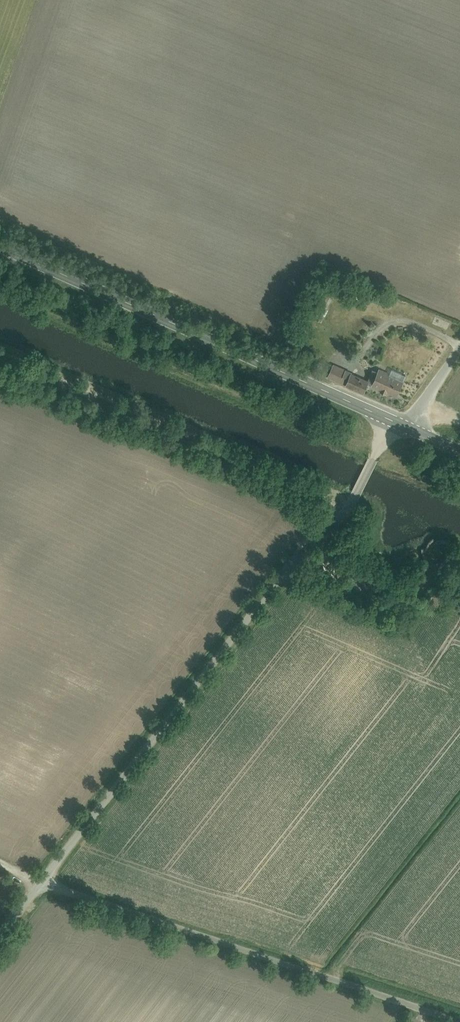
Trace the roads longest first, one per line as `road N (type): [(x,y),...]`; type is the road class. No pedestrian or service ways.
road 1 (unclassified): [(41,885),(347,510)]
road 2 (unclassified): [(41,885),(456,1021)]
road 3 (tertiary): [(398,423),(0,245)]

